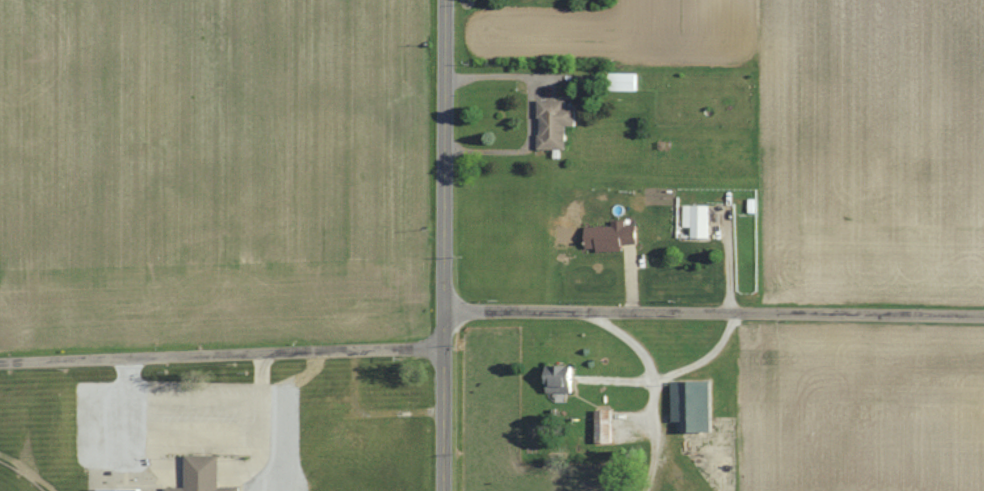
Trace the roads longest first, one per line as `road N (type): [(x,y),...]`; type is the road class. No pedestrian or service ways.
road 1 (residential): [(445,307),(983,317)]
road 2 (tertiary): [(446,490),(447,0)]
road 3 (residential): [(0,364),(444,348)]

